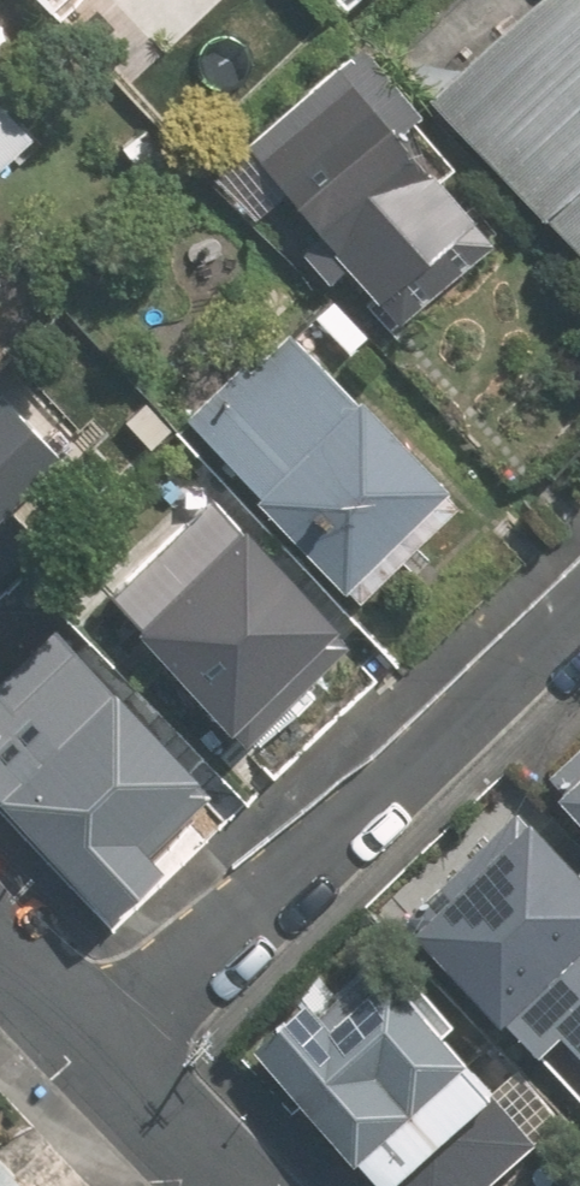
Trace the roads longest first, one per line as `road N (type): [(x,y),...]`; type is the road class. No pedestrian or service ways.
road 1 (residential): [(95,1049),(579,605)]
road 2 (residential): [(223,1185),(95,1049)]
road 3 (residential): [(95,1049),(0,947)]

